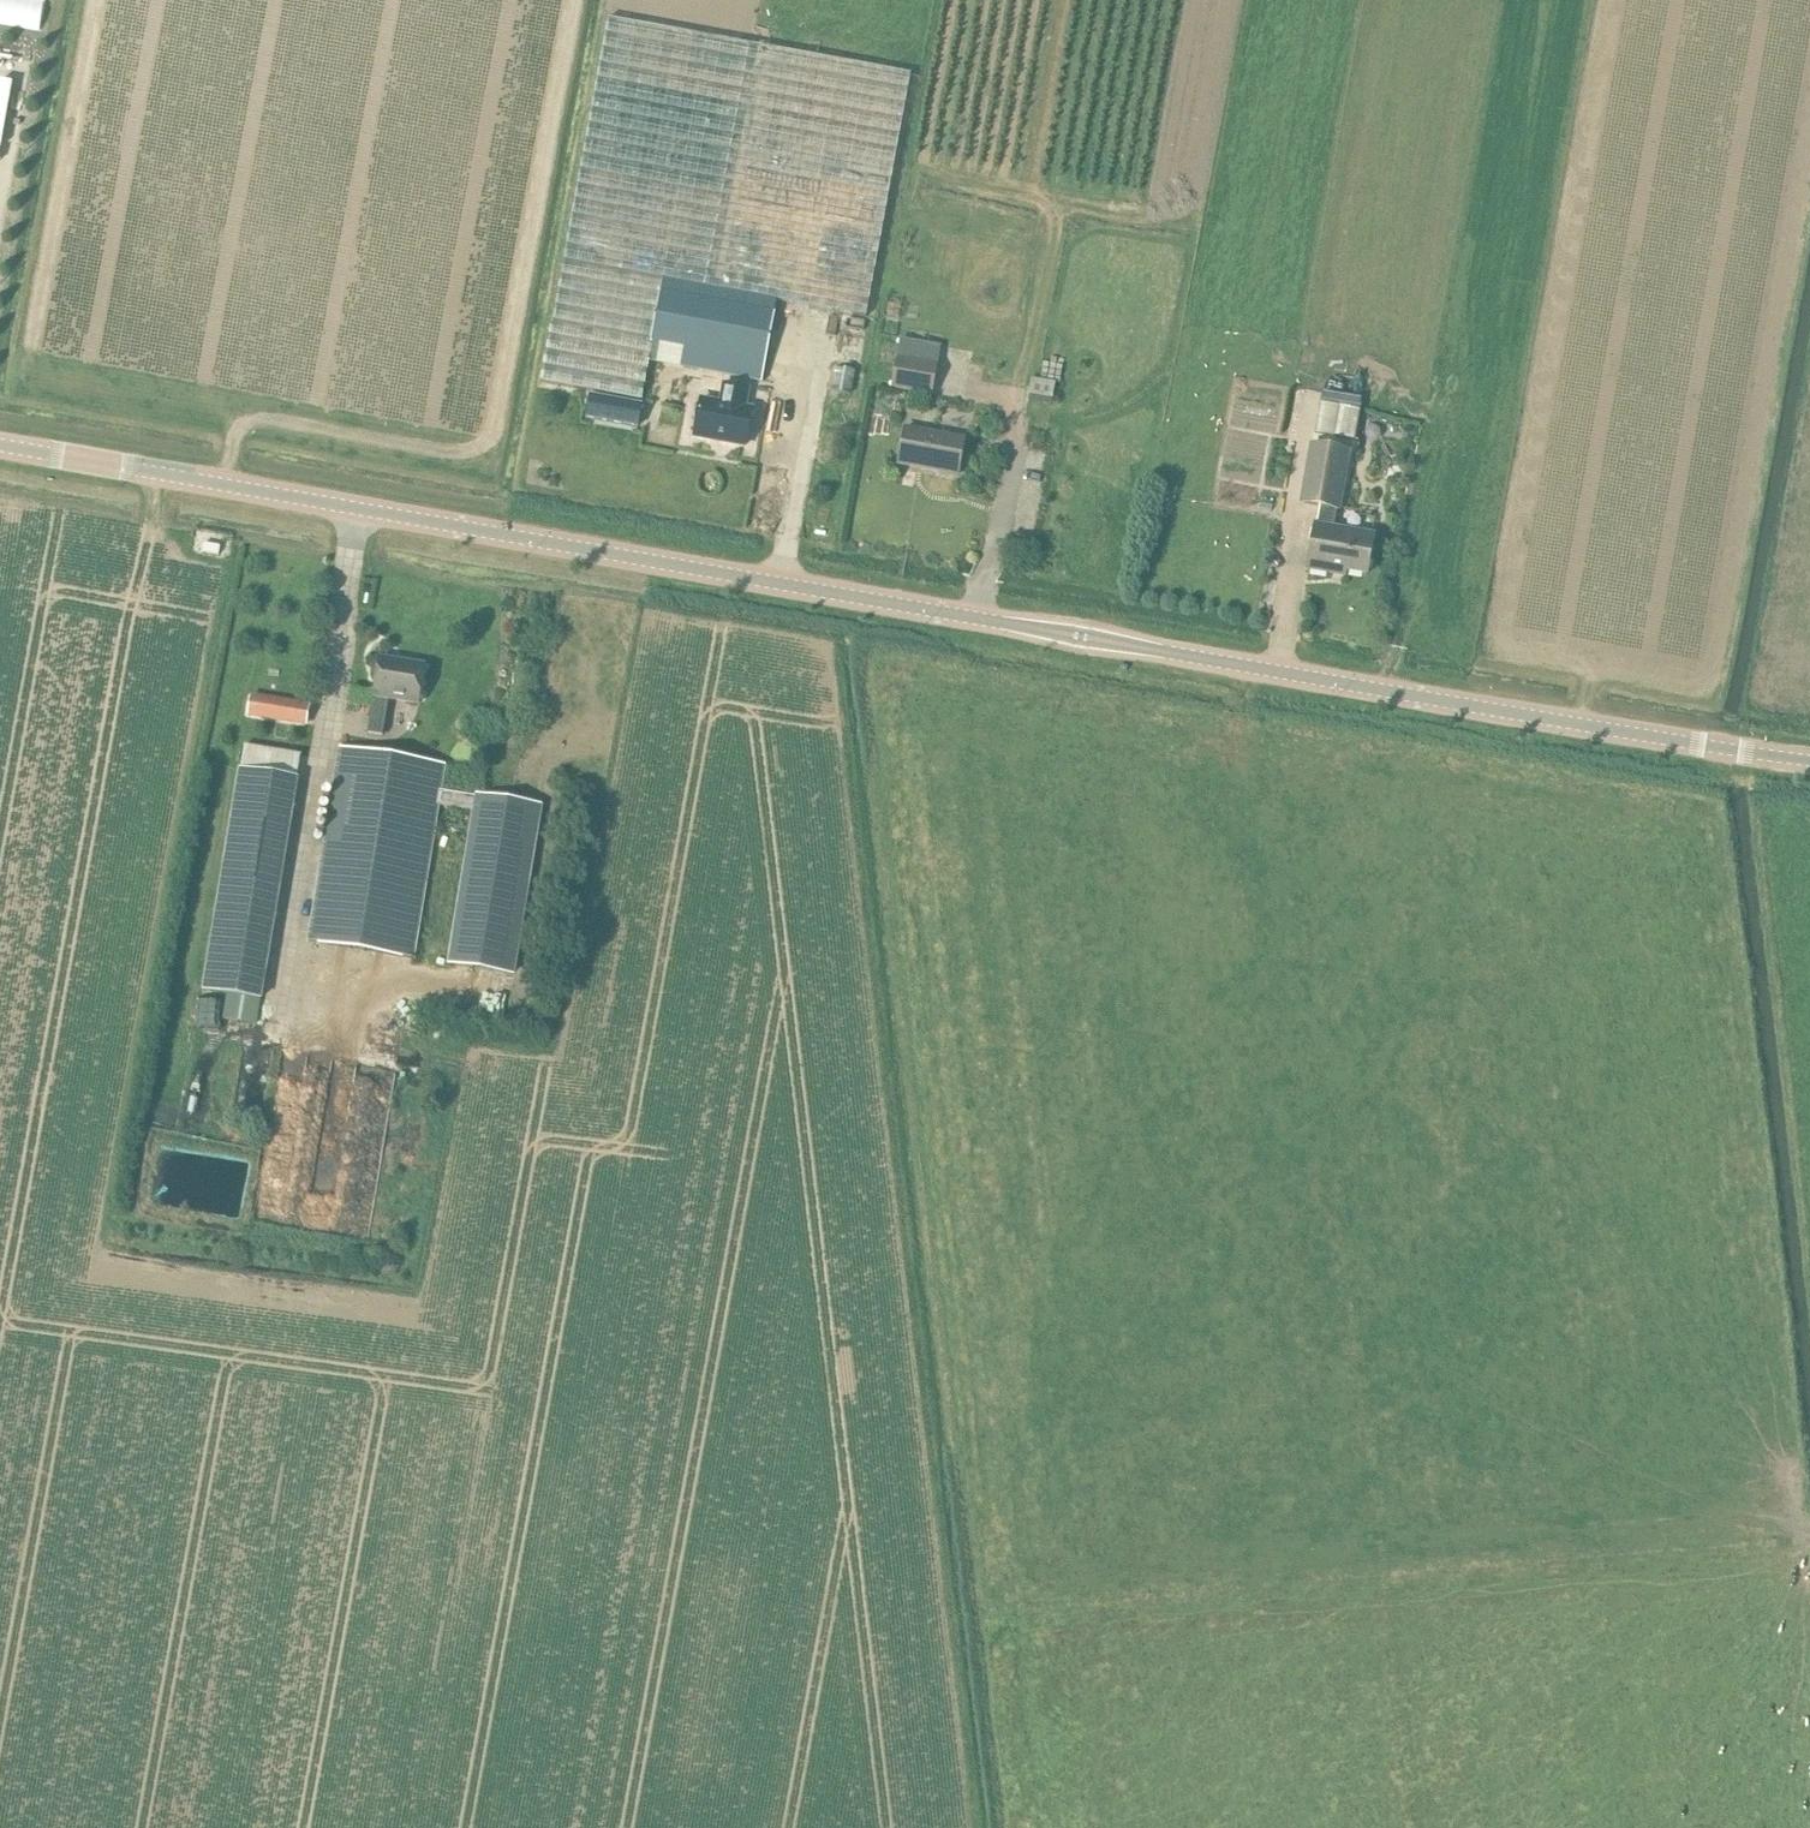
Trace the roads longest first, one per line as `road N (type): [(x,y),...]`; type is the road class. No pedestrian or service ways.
road 1 (tertiary): [(1688,743),(0,445)]
road 2 (tertiary): [(1688,743),(1809,758)]

